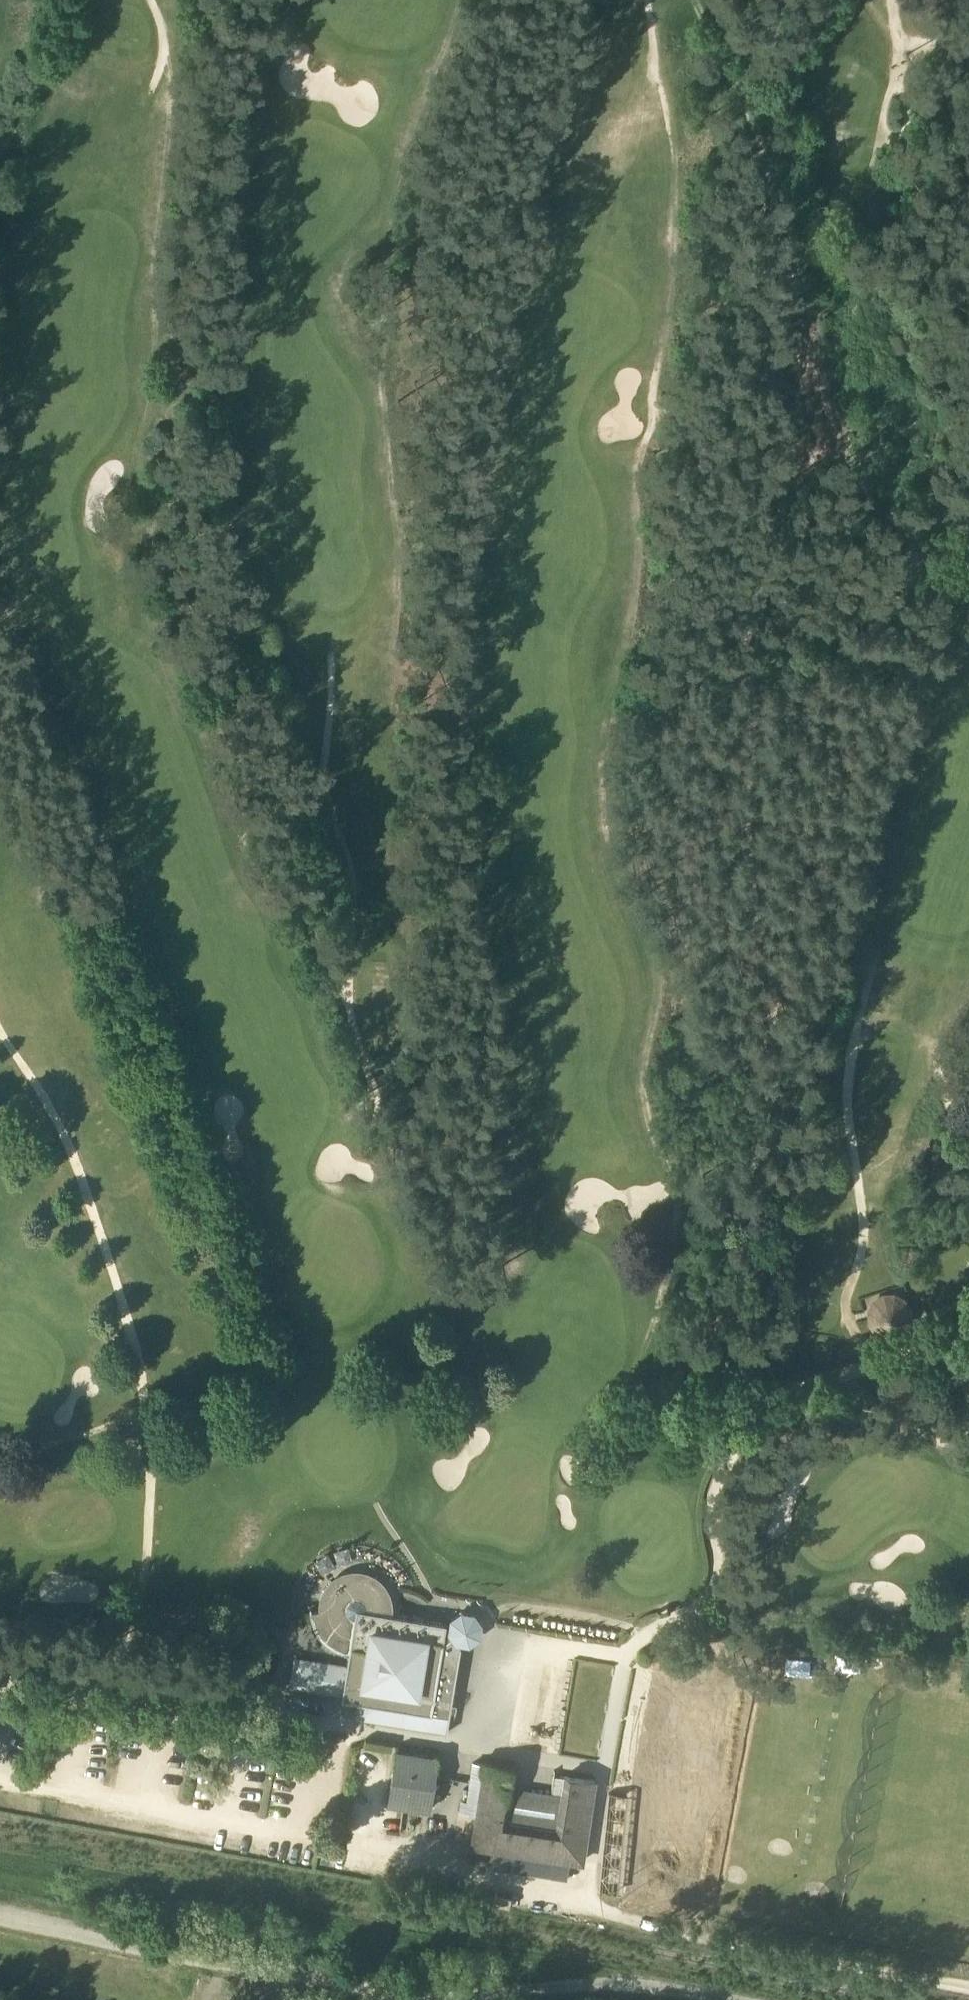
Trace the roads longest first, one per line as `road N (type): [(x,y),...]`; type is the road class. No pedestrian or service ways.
road 1 (track): [(968,1987),(328,1860),(301,1836)]

